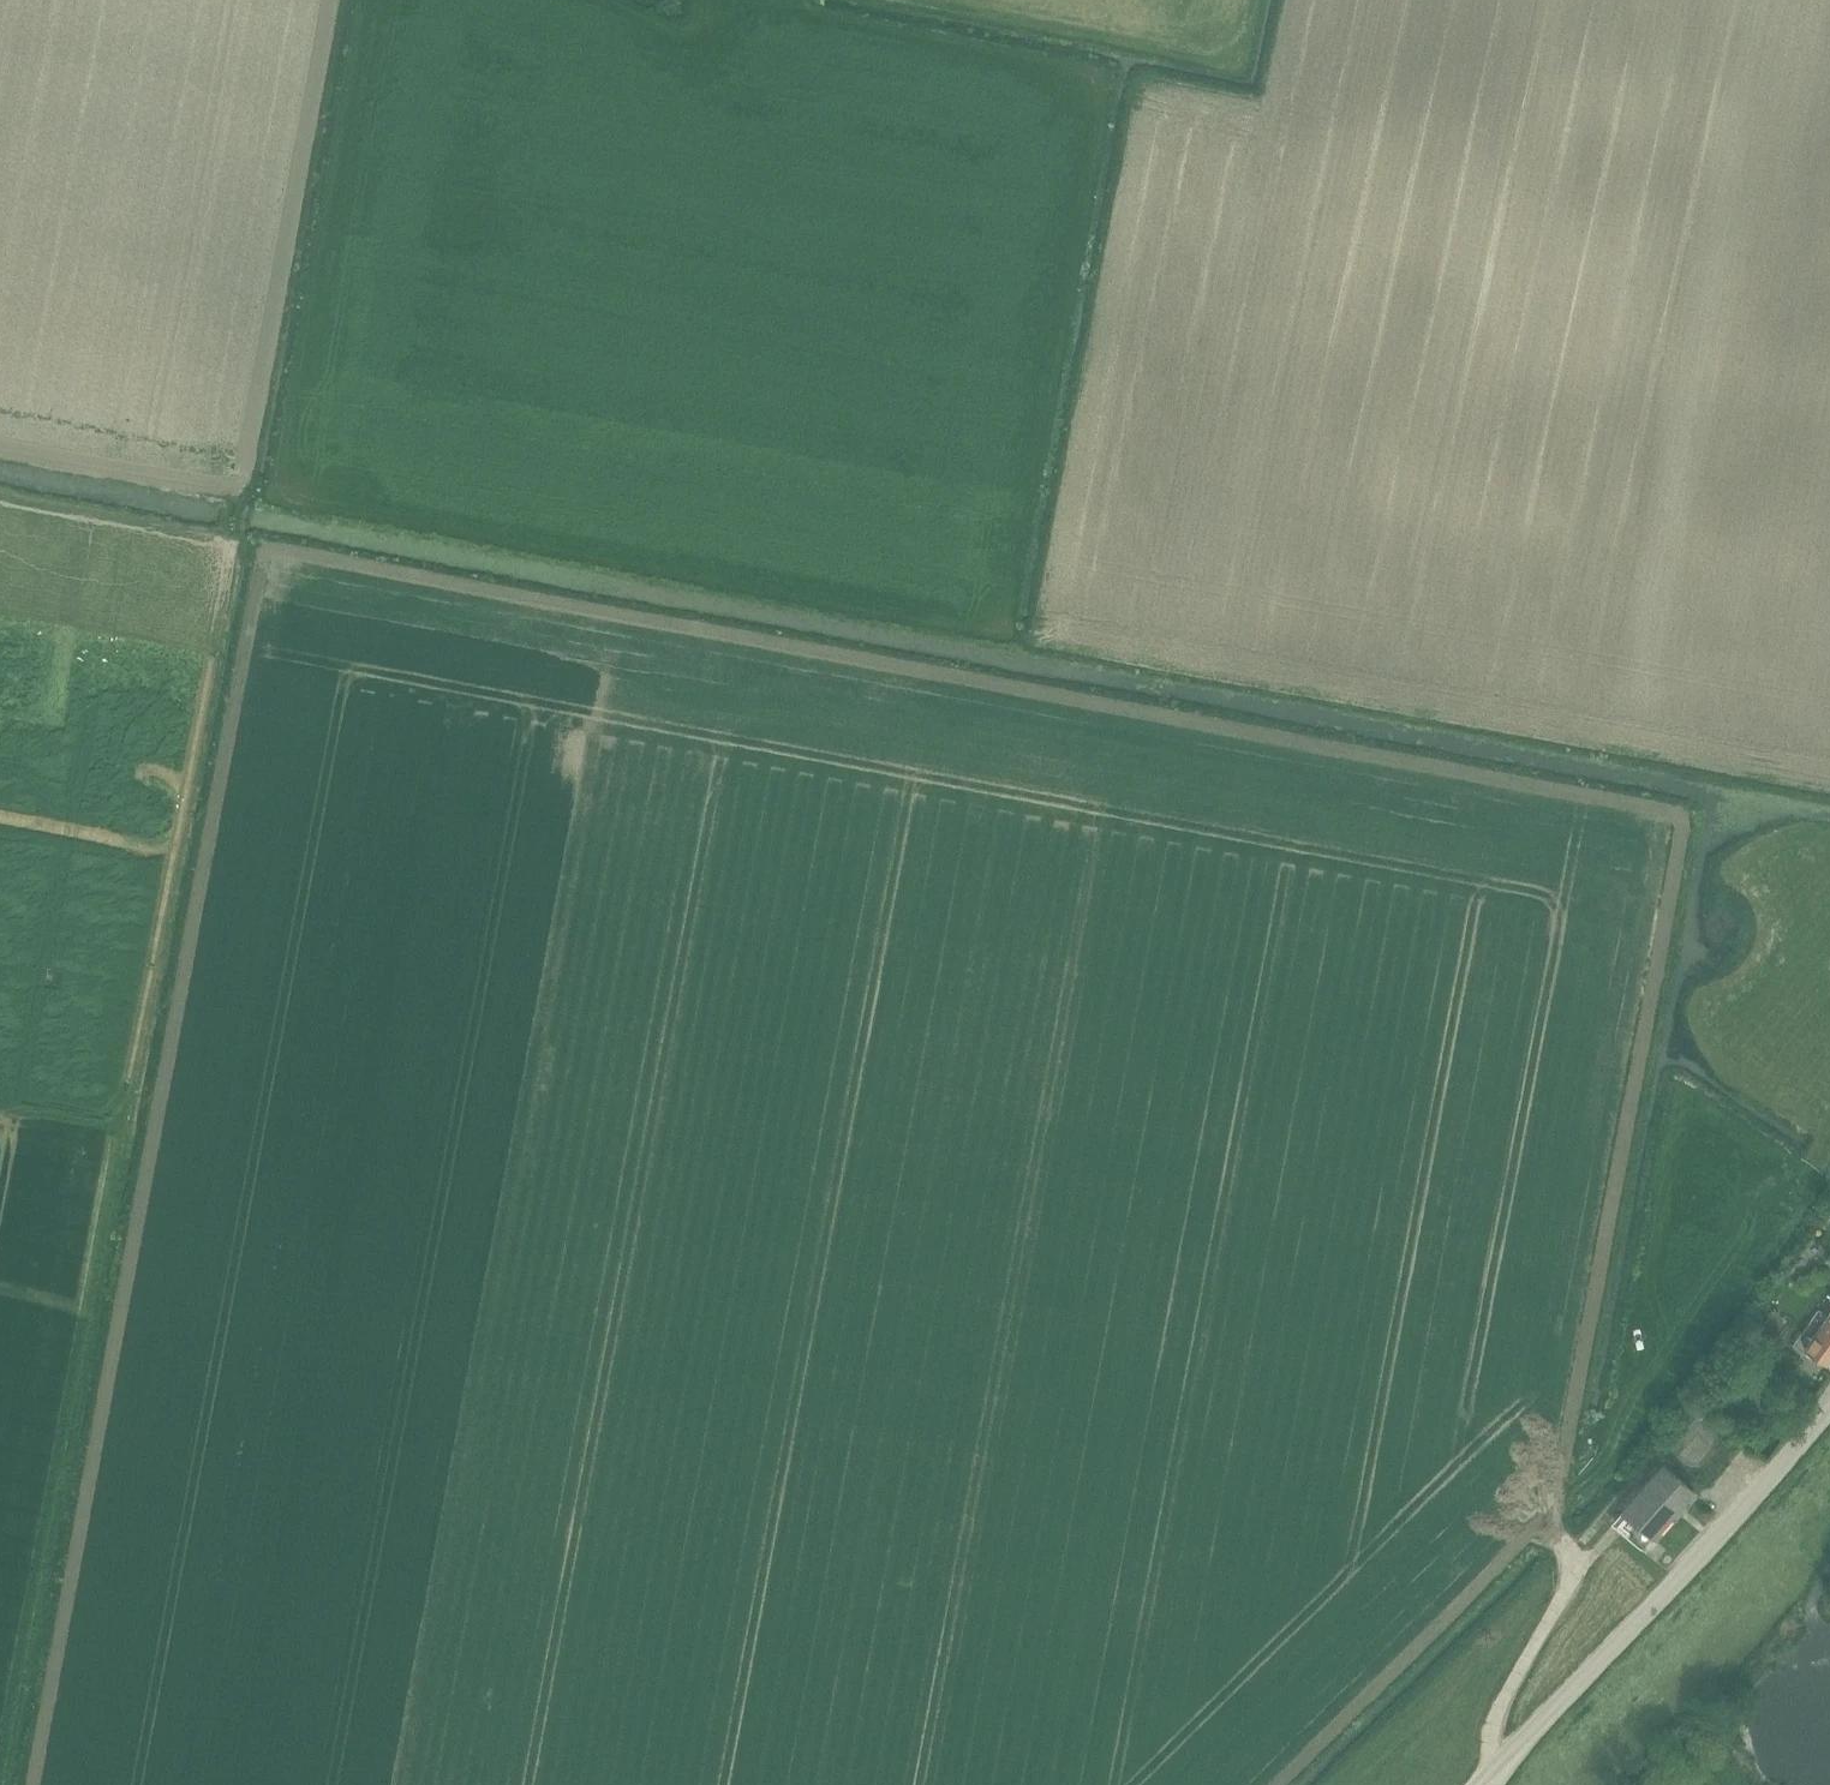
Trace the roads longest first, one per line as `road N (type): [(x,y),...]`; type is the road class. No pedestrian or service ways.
road 1 (unclassified): [(1479,1784),(1688,1568),(1829,1403)]

